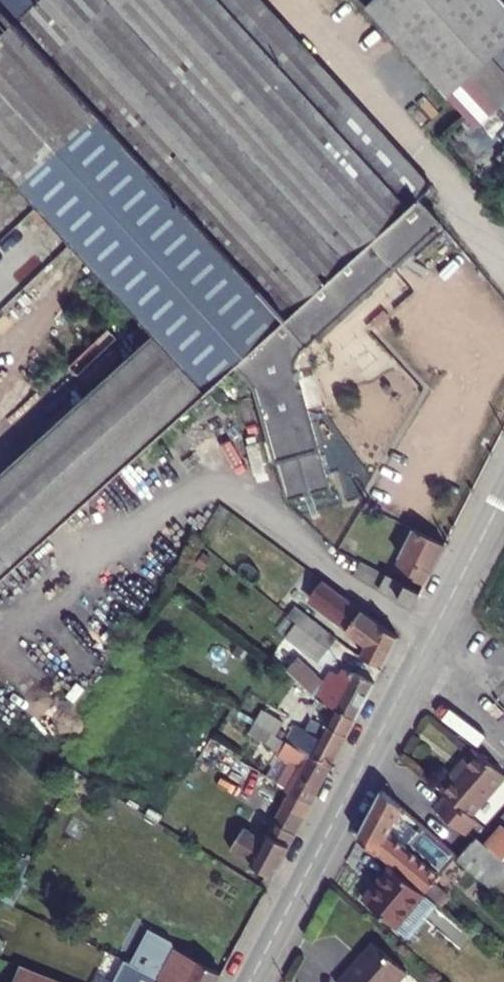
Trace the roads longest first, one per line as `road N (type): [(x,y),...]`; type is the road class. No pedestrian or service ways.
road 1 (tertiary): [(249,981),(414,668)]
road 2 (tertiary): [(414,668),(503,493)]
road 3 (unclassified): [(414,668),(503,751)]

